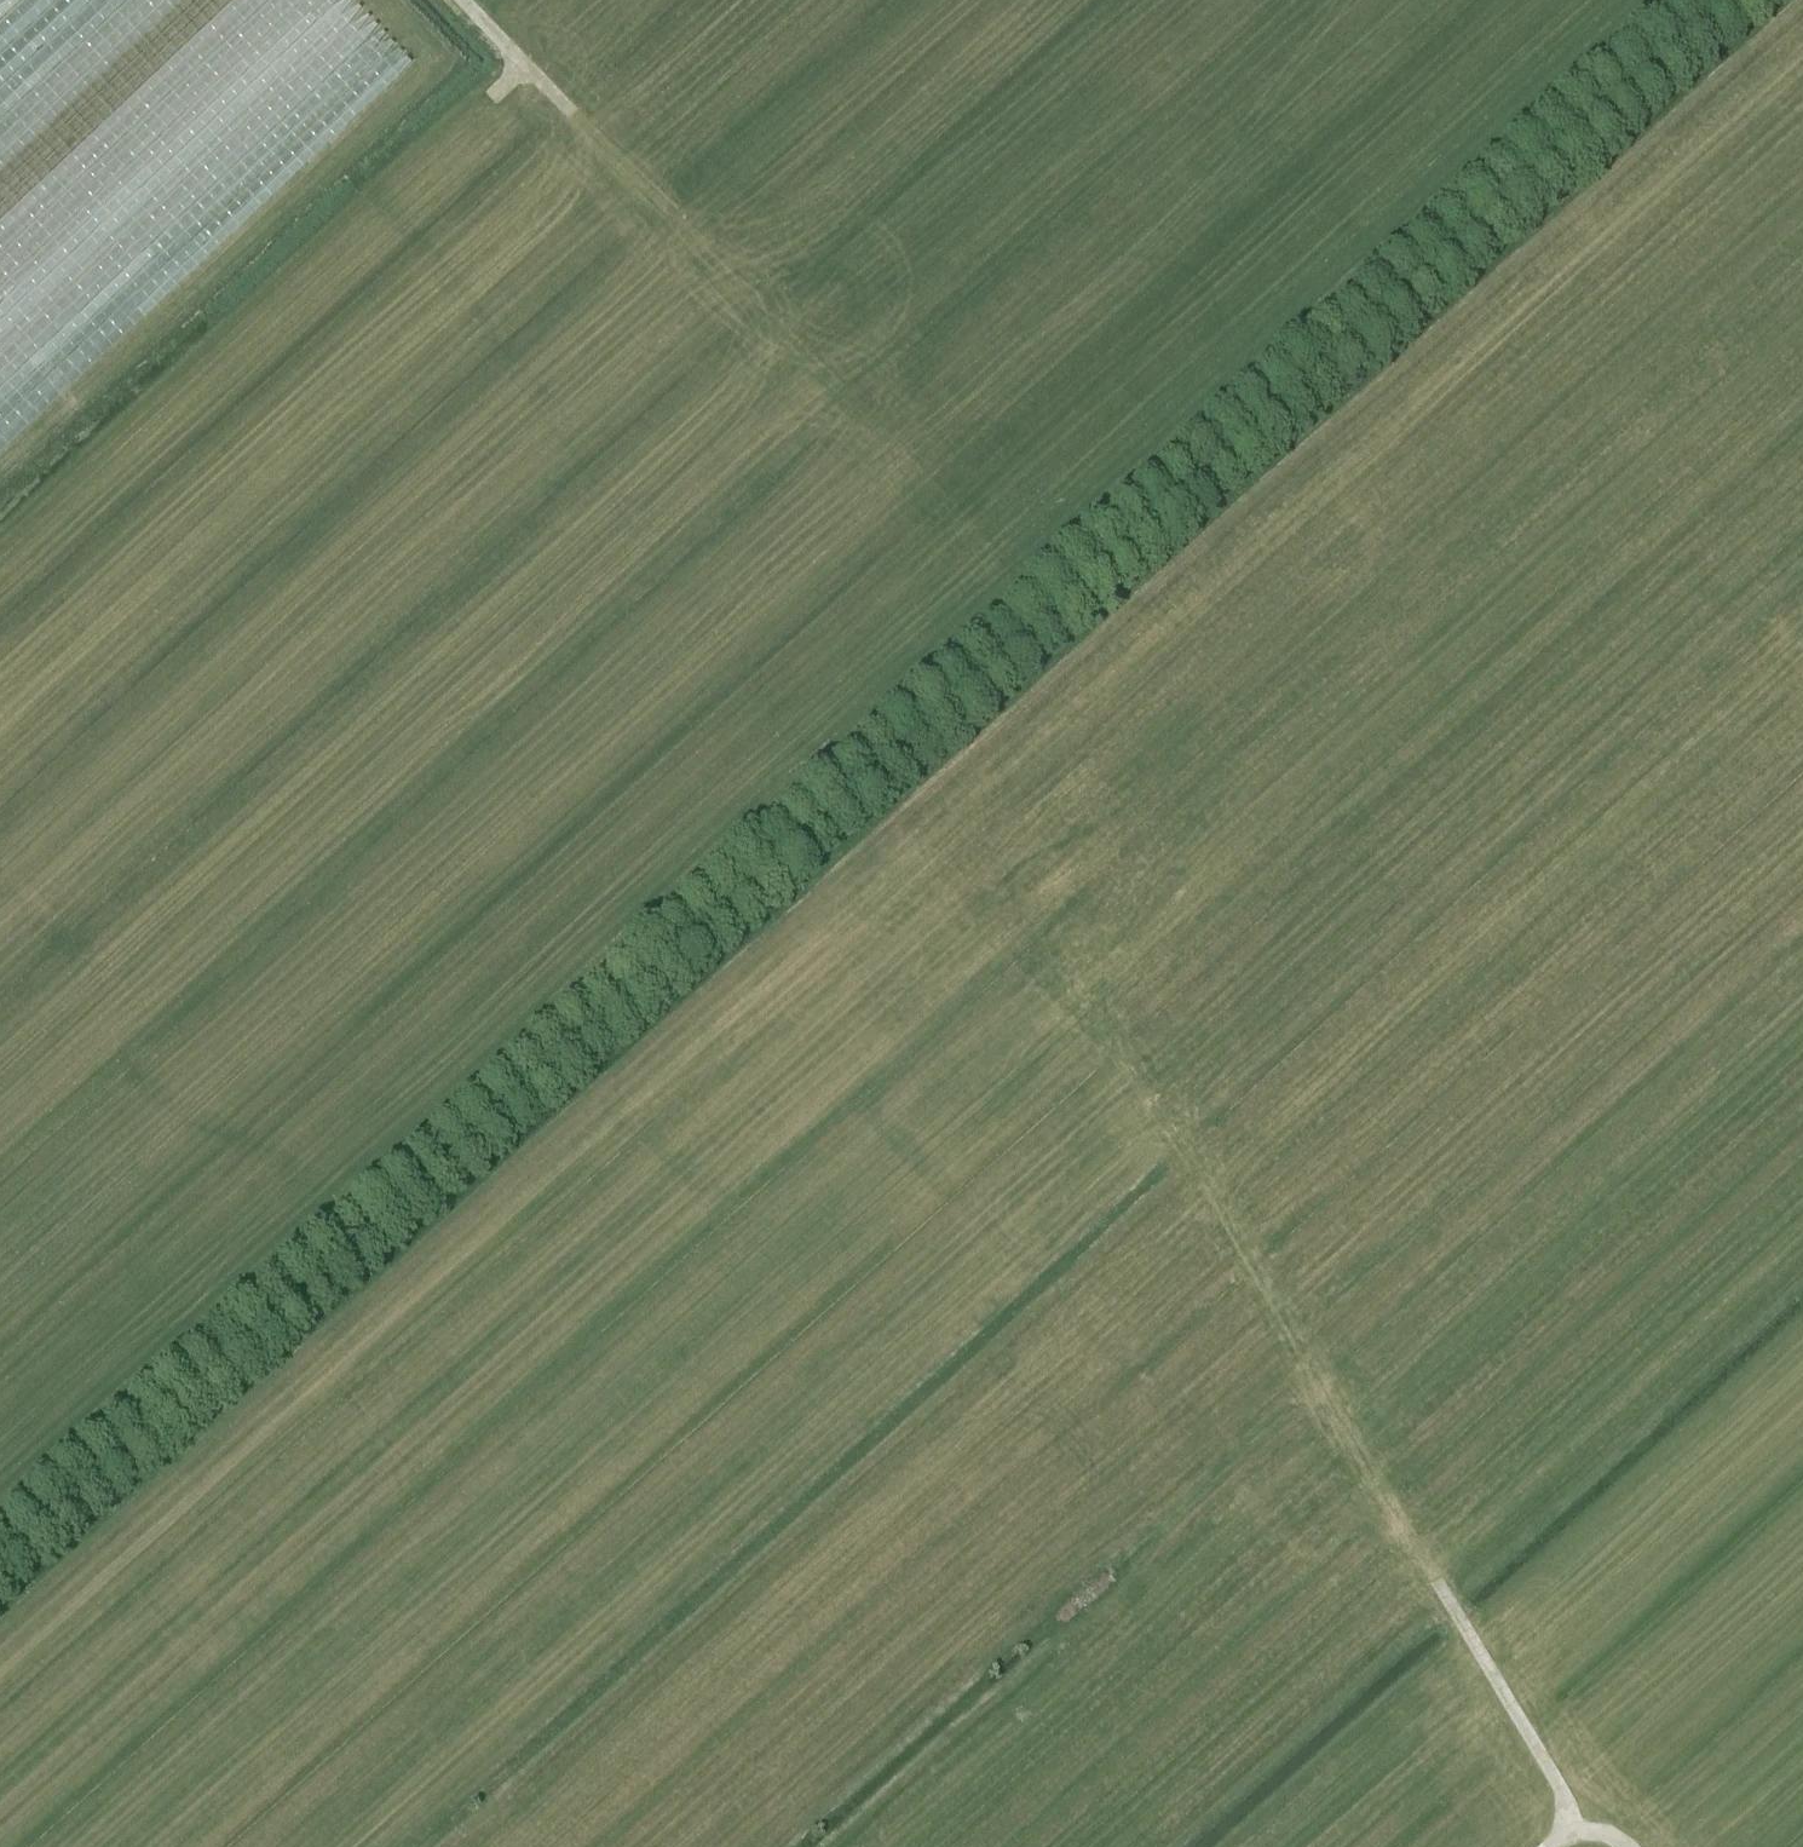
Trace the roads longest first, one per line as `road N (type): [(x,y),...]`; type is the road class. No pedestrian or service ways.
road 1 (track): [(1735,0),(0,1573)]
road 2 (track): [(1437,1585),(1559,1786),(1569,1833)]

